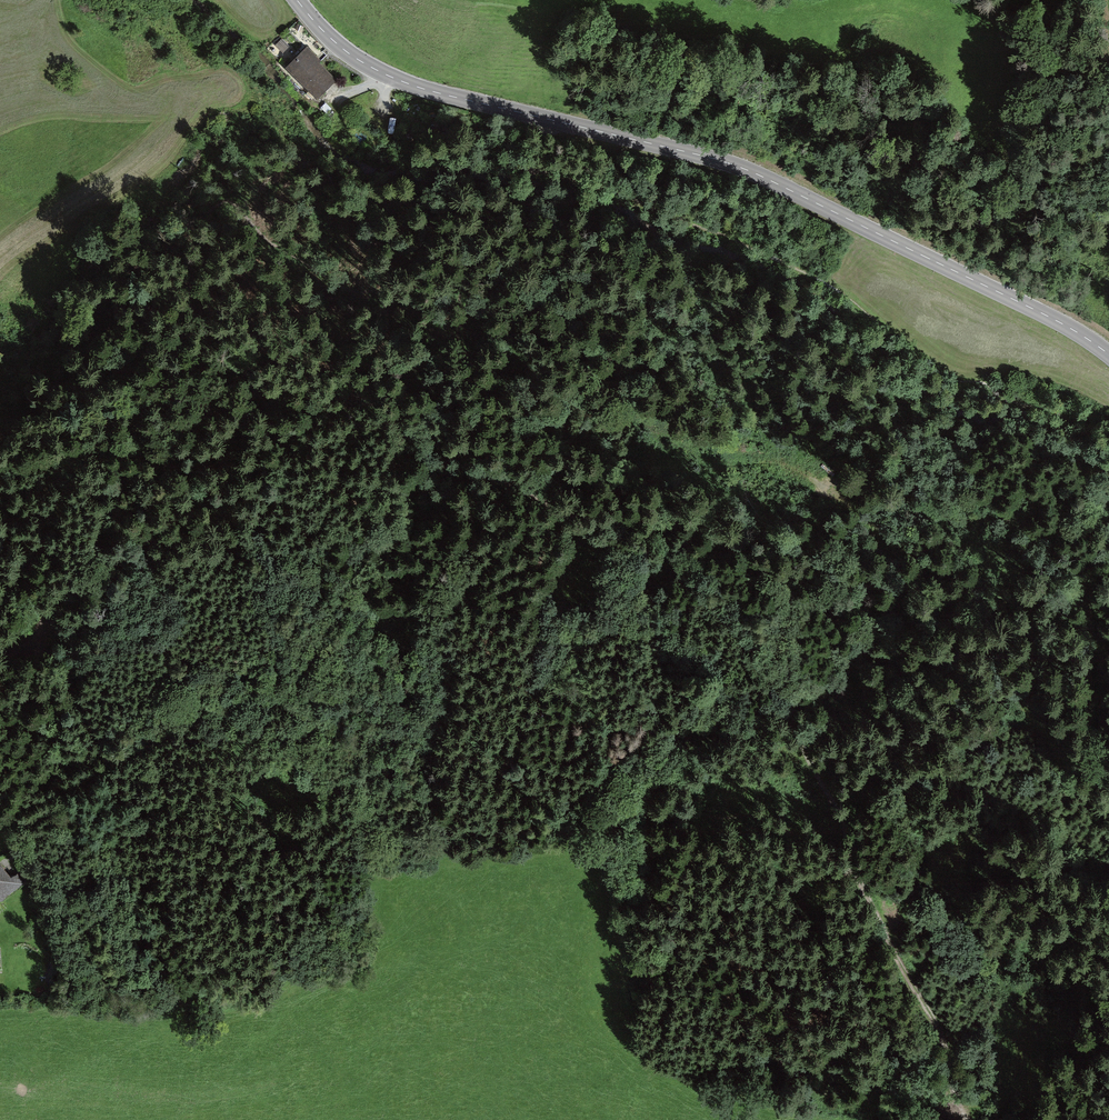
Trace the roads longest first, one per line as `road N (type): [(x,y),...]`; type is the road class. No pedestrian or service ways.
road 1 (track): [(268,387),(320,387),(393,409),(462,463),(629,547),(715,607),(775,687),(839,818),(892,949),(938,1021),(965,1119)]
road 2 (track): [(845,834),(764,819),(572,805),(498,769),(284,703),(223,706),(118,753),(100,740),(33,634)]
road 3 (tertiary): [(297,0),(344,49),(383,73),(737,166),(1042,314),(1108,355)]
road 4 (track): [(0,662),(47,616),(137,461),(172,430),(268,387)]

